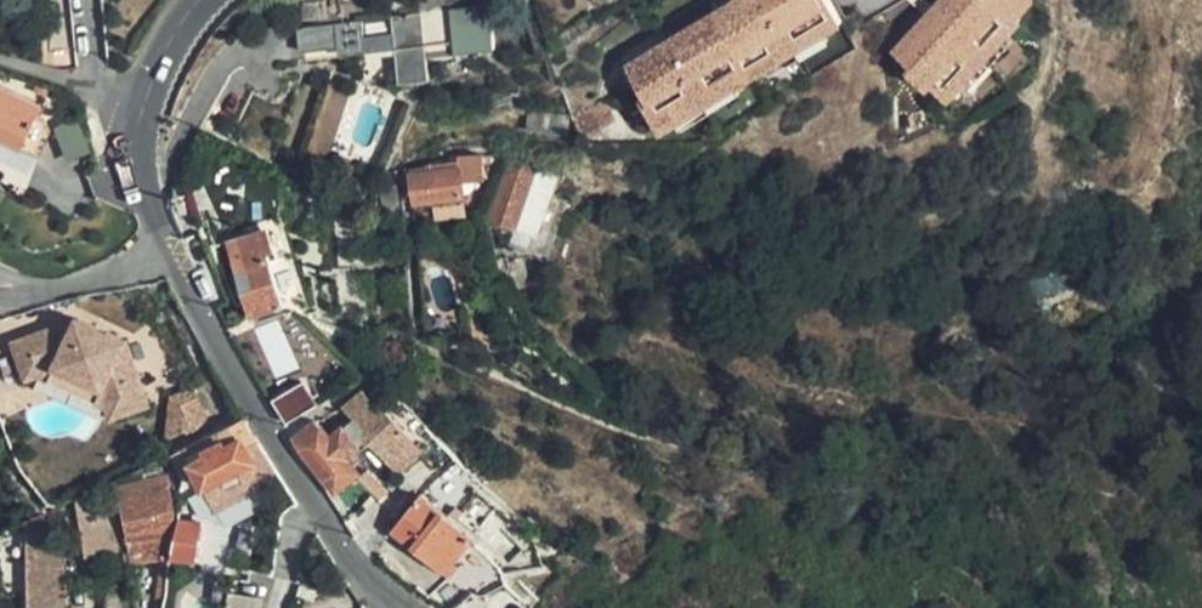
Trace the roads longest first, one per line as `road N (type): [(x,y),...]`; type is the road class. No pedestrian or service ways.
road 1 (tertiary): [(379,595),(360,579),(176,264),(145,189),(140,113)]
road 2 (residential): [(140,113),(117,103),(100,79),(88,0)]
road 3 (tertiary): [(140,113),(200,0)]

